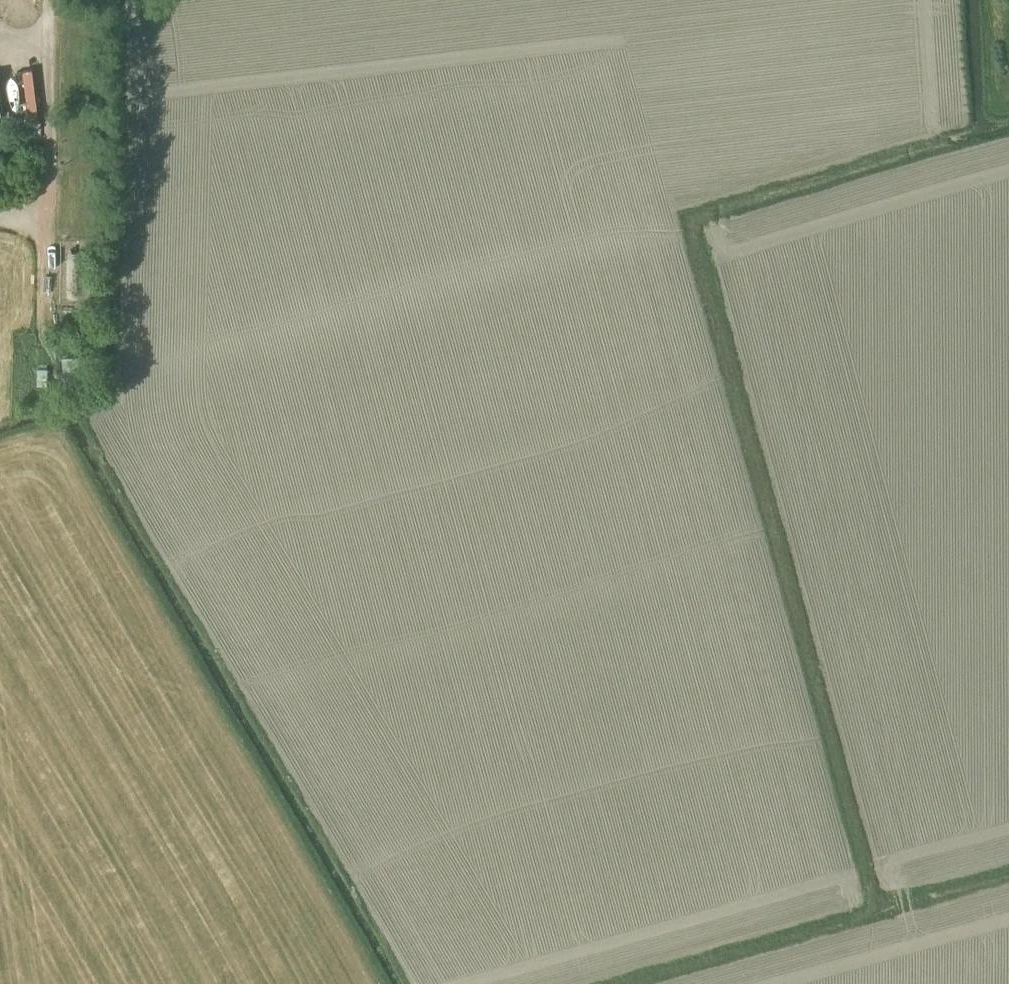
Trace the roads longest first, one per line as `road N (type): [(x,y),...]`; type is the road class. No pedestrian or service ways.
road 1 (track): [(47,0),(47,205),(31,221),(0,221)]

